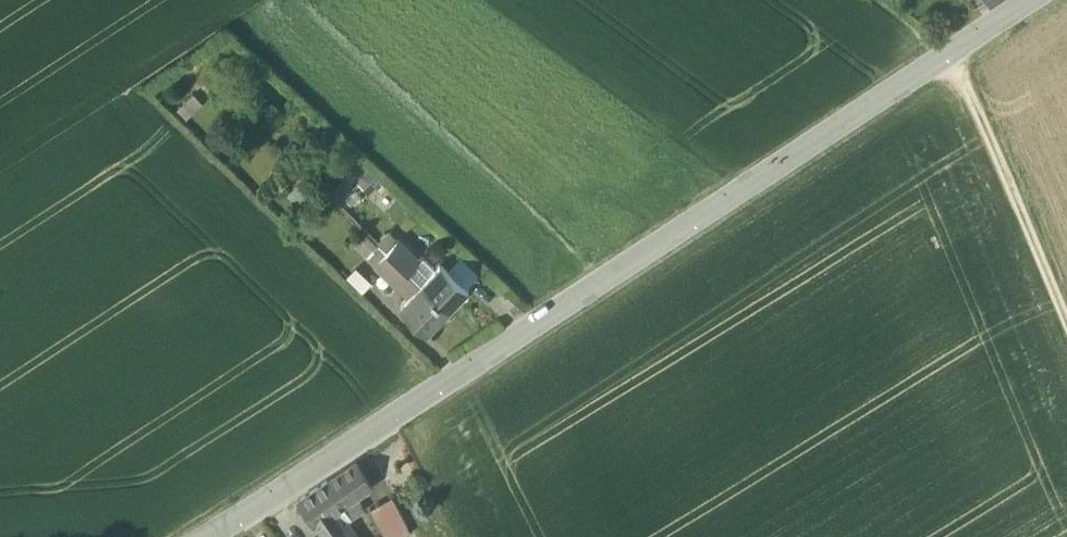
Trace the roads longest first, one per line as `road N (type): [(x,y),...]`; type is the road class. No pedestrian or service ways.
road 1 (tertiary): [(206,536),(1034,0)]
road 2 (track): [(1066,320),(951,53)]

